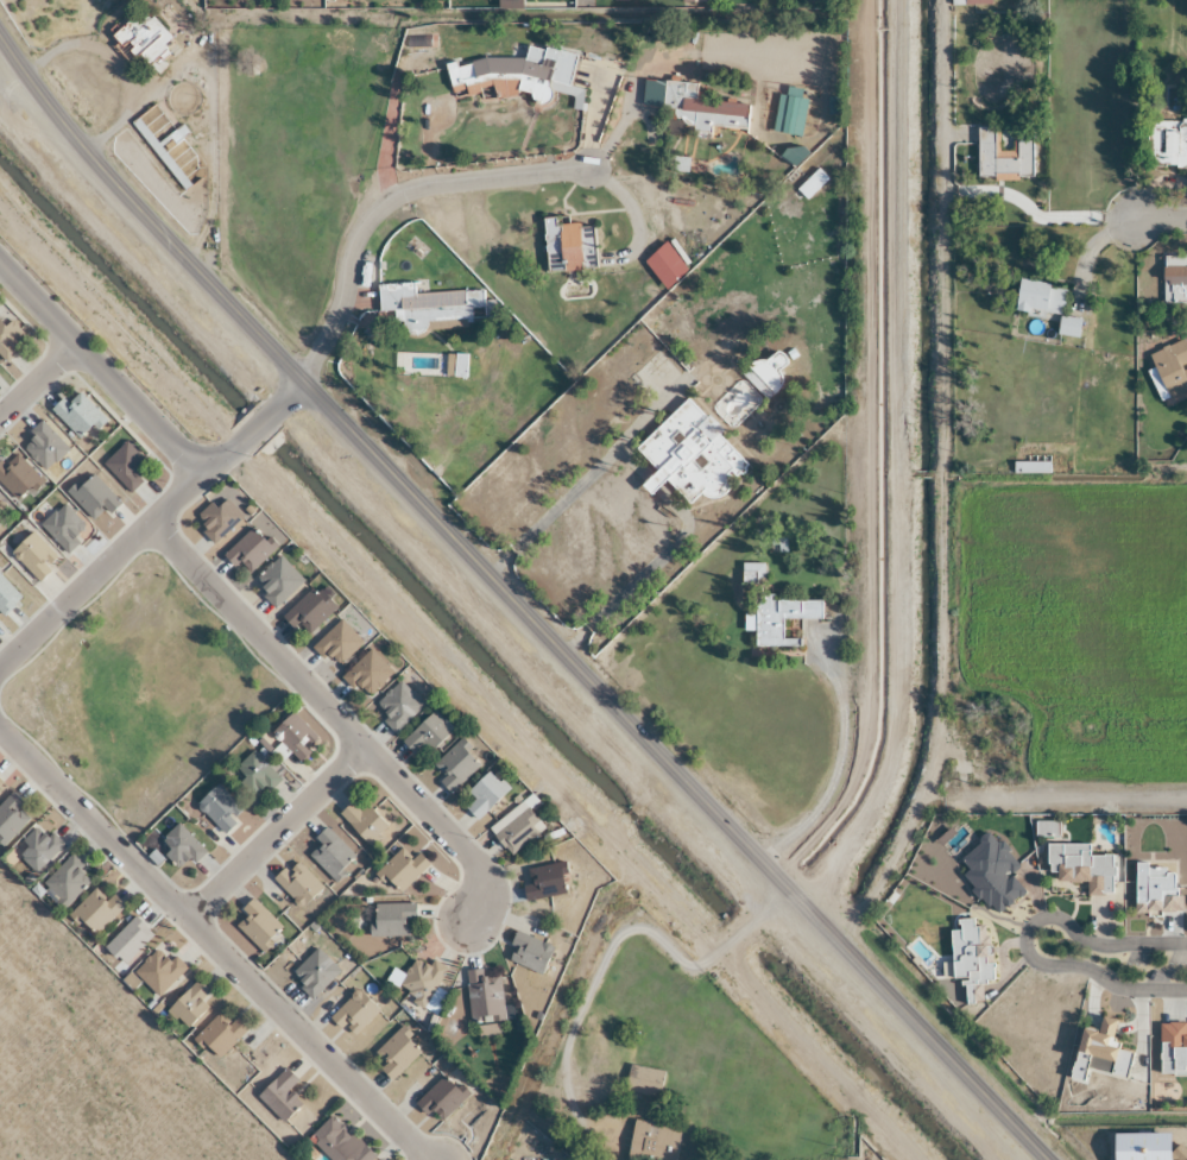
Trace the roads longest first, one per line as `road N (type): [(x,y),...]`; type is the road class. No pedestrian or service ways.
road 1 (tertiary): [(0,38),(113,183),(1046,1159)]
road 2 (residential): [(0,734),(428,1159)]
road 3 (residential): [(462,926),(475,884),(466,855),(150,524)]
road 4 (residential): [(302,384),(335,320),(361,234),(386,202),(412,190),(589,170)]
road 5 (residential): [(1186,943),(1100,947),(1047,919),(1024,931),(1021,943),(1035,965),(1086,969),(1134,992),(1186,992)]
road 6 (residential): [(241,441),(0,664)]
road 7 (residential): [(202,475),(0,268)]
road 8 (residential): [(187,918),(359,749)]
road 9 (residential): [(945,801),(1186,800)]

